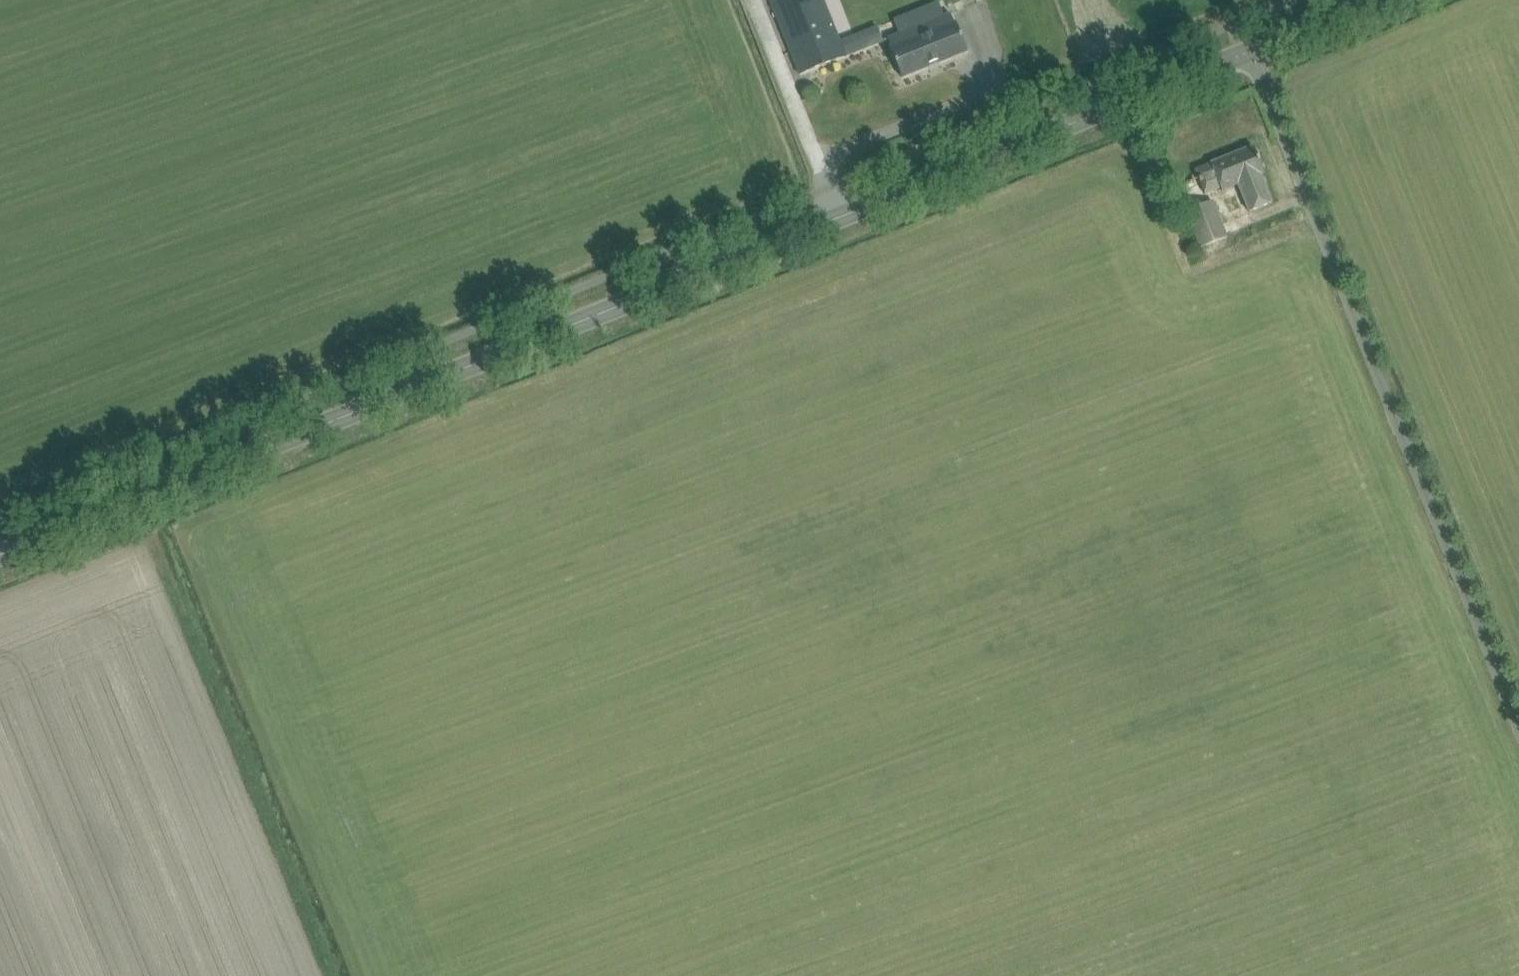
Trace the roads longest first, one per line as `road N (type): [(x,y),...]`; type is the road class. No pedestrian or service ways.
road 1 (tertiary): [(0,546),(1365,0)]

